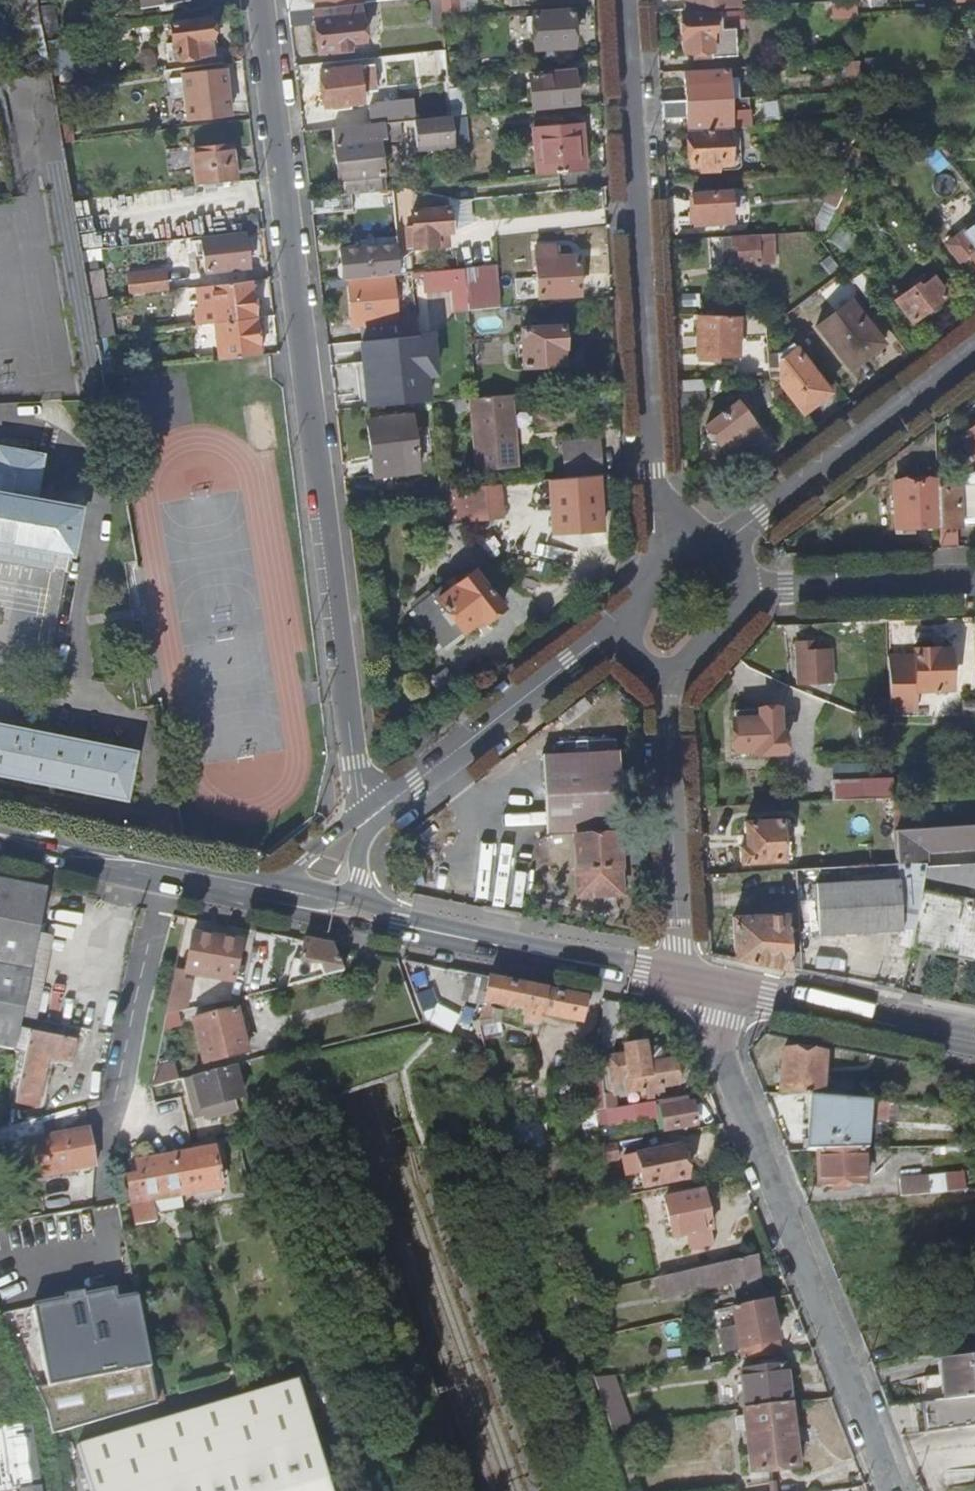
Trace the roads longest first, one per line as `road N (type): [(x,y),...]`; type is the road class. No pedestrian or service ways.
road 1 (residential): [(262,0),(366,815)]
road 2 (residential): [(624,0),(656,555)]
road 3 (residential): [(697,981),(890,1490)]
road 4 (secondary): [(375,920),(697,981)]
road 5 (residential): [(974,346),(721,546)]
road 6 (residential): [(666,675),(677,929),(697,981)]
road 7 (residential): [(612,630),(366,815)]
road 8 (secondary): [(697,981),(974,1036)]
road 9 (secondary): [(0,842),(265,896)]
road 10 (residential): [(749,591),(974,580)]
road 11 (residential): [(366,815),(265,896)]

